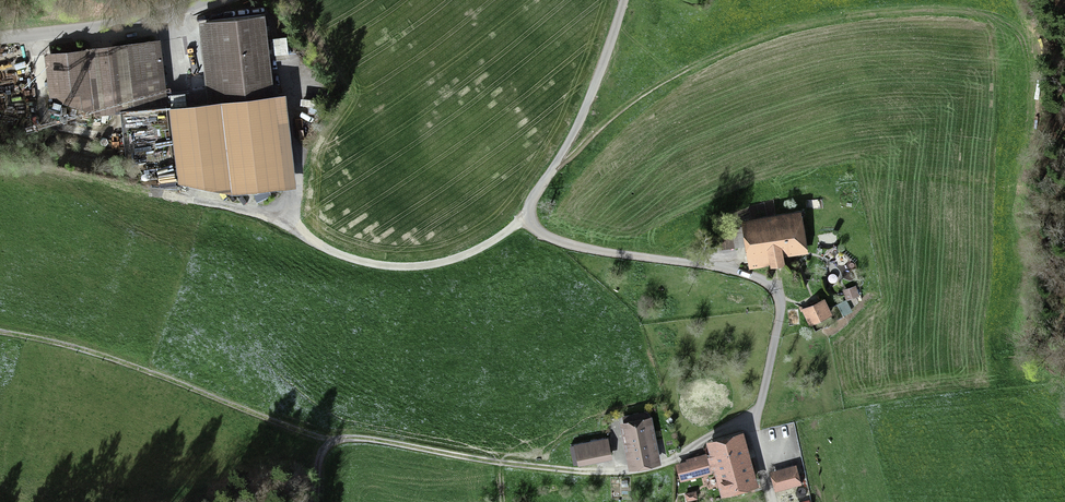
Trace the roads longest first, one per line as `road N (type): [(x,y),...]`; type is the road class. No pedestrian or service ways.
road 1 (unclassified): [(772,501),(755,441),(780,325),(780,302),(767,286),(711,268),(577,251),(533,230),(530,209),(588,106),(625,0)]
road 2 (track): [(988,16),(858,17),(776,35),(659,83),(556,167)]
road 3 (track): [(334,441),(635,474),(679,460),(760,412)]
road 4 (track): [(0,334),(154,375),(334,441)]
road 5 (track): [(271,220),(342,259),(418,272),(483,252),(530,209)]
road 6 (unclassified): [(233,0),(0,39)]

